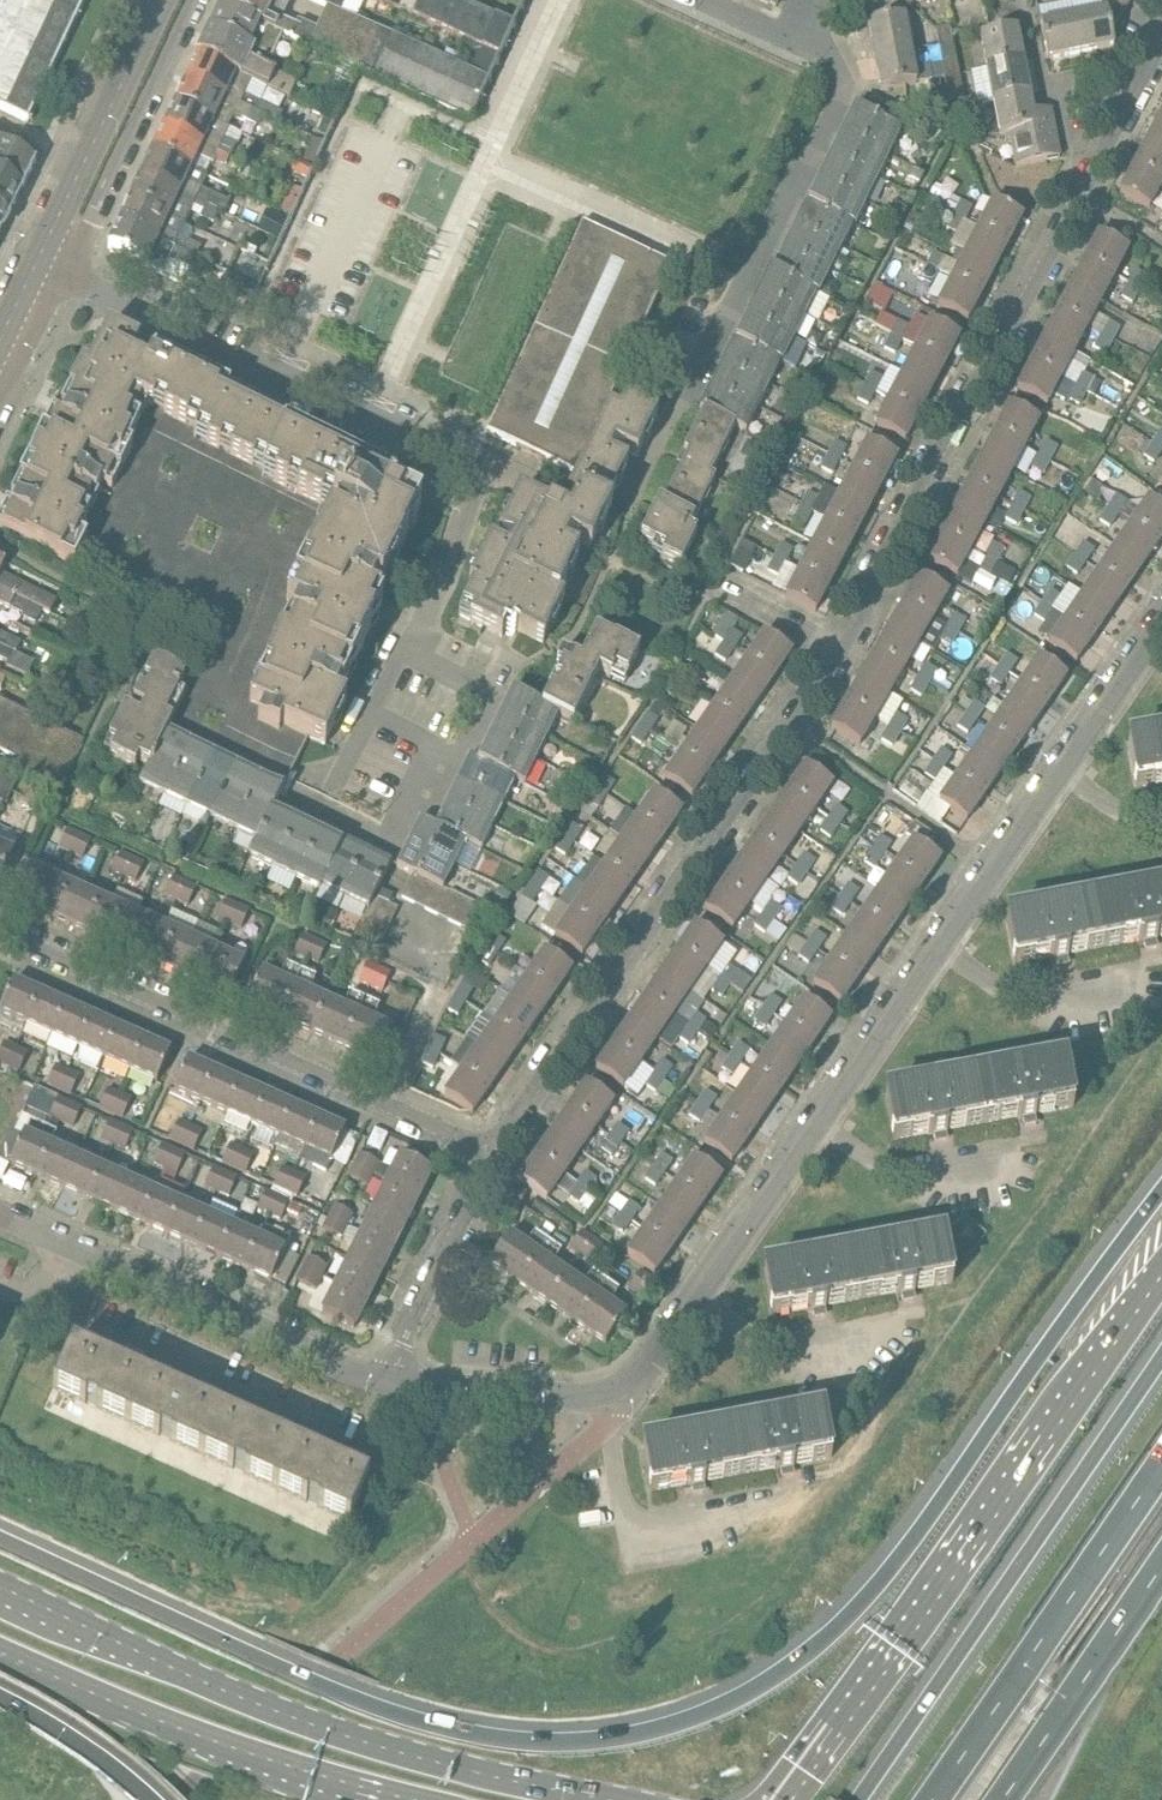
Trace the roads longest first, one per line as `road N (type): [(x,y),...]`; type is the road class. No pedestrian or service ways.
road 1 (trunk): [(1161,1193),(866,1597),(778,1675),(658,1730),(533,1741),(445,1727),(305,1677),(0,1541)]
road 2 (residential): [(487,1162),(830,650),(1161,31)]
road 3 (residential): [(1161,623),(630,1388),(592,1400),(380,1380)]
road 4 (residential): [(329,800),(467,523),(473,479),(63,277)]
road 5 (trunk): [(1161,1263),(783,1799)]
road 6 (primary): [(614,1799),(380,1748),(229,1691),(0,1582)]
road 7 (residential): [(615,532),(835,108),(837,65),(785,35)]
road 8 (residential): [(487,1162),(0,940)]
road 9 (trunk): [(1161,1359),(860,1799)]
road 10 (primary): [(0,1648),(188,1730),(401,1799)]
road 11 (residential): [(380,1380),(0,1212)]
road 12 (motorway): [(1161,1468),(936,1799)]
road 13 (residential): [(63,277),(198,0)]
road 14 (tertiary): [(35,264),(161,0)]
road 15 (motorway): [(1007,1799),(1161,1573)]
road 16 (residential): [(380,1380),(487,1162)]
road 17 (trunk): [(0,1696),(109,1761),(153,1799)]
road 18 (residential): [(0,410),(63,277)]

